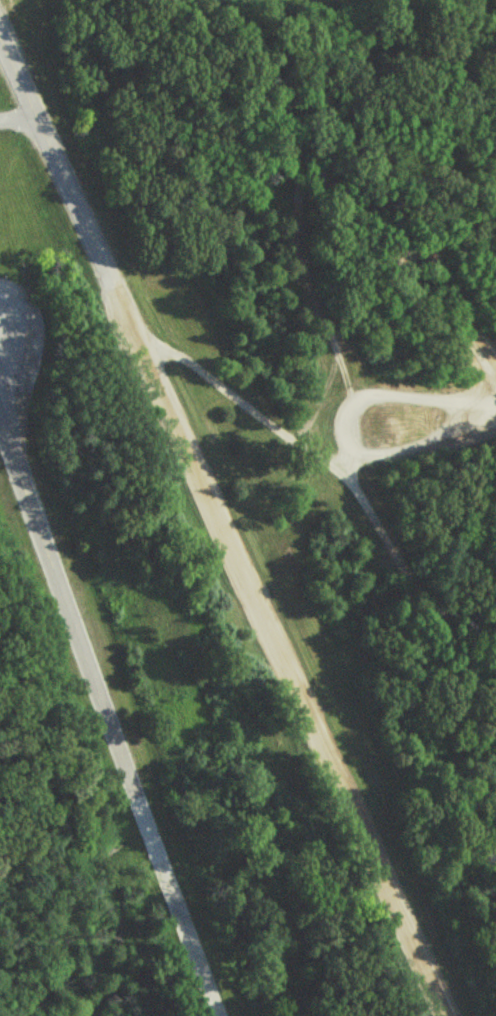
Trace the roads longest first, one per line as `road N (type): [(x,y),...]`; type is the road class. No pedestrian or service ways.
road 1 (residential): [(440,1015),(0,41)]
road 2 (track): [(131,331),(348,480),(421,591),(451,614),(495,616)]
road 3 (track): [(348,480),(495,423)]

